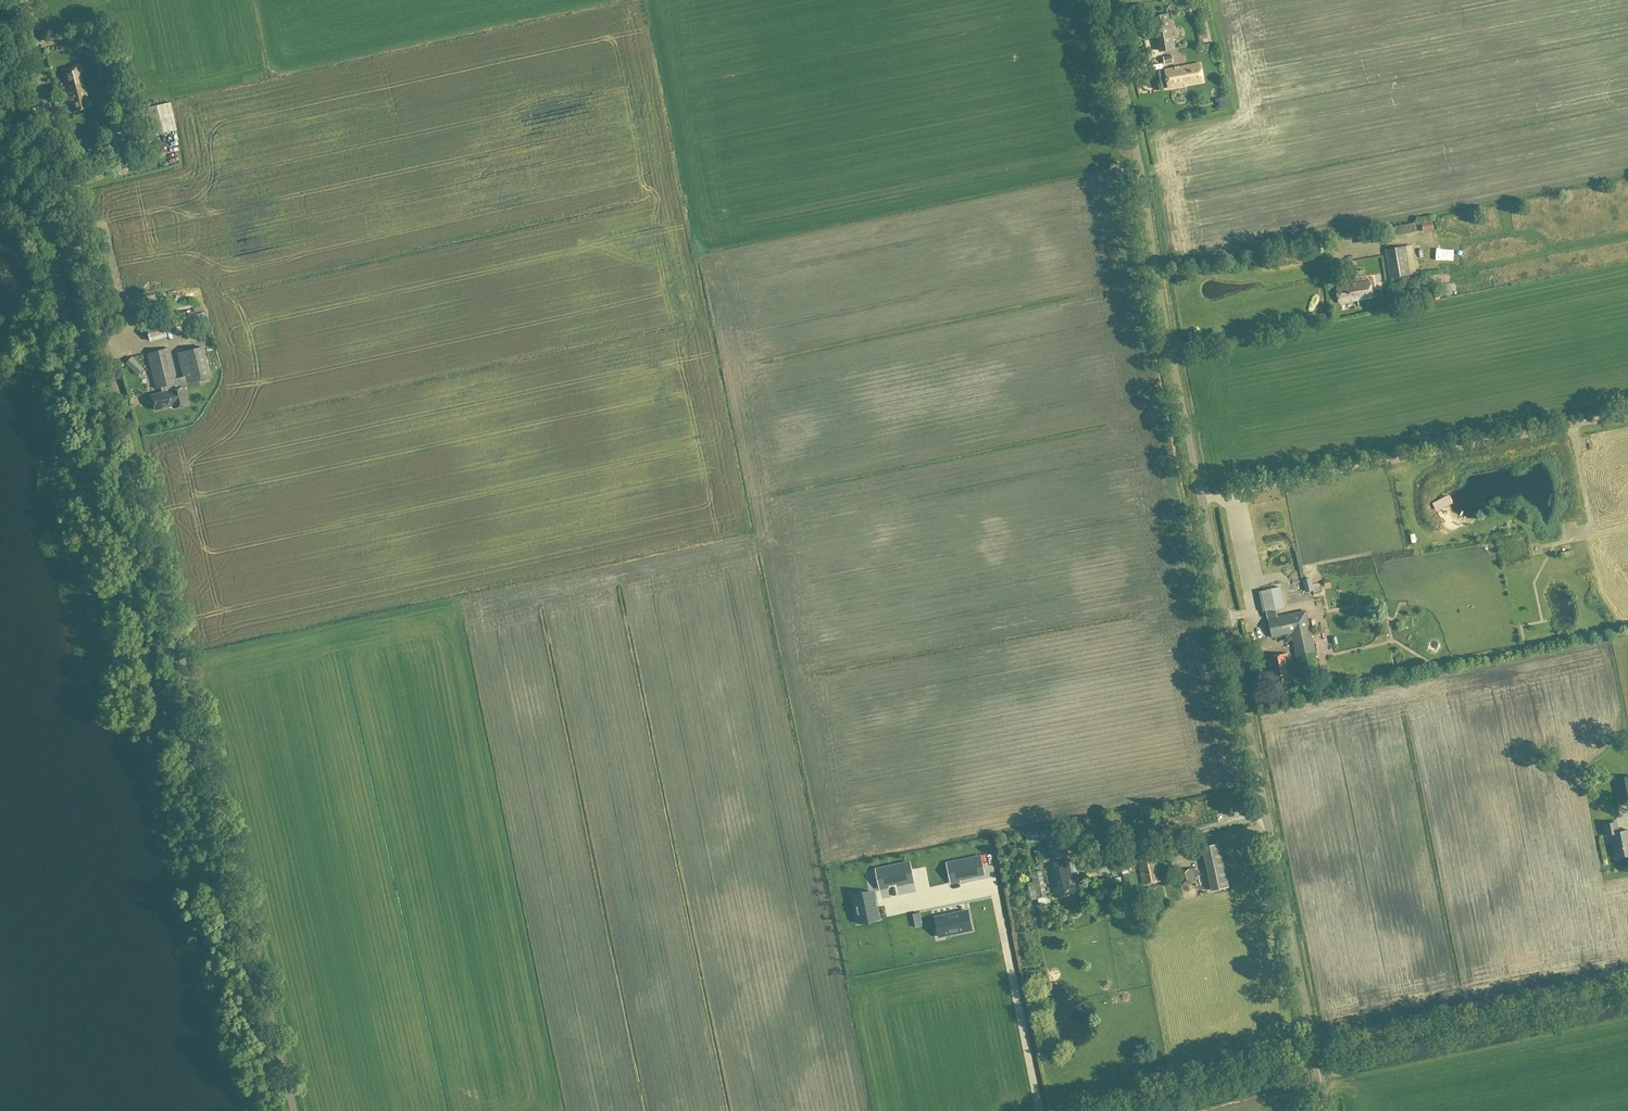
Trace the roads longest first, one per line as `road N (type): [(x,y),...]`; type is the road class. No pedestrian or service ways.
road 1 (unclassified): [(295,1110),(20,0)]
road 2 (unclassified): [(1318,1056),(1102,0)]
road 3 (track): [(1203,499),(1627,409)]
road 4 (unclassified): [(1318,1056),(1627,992)]
road 5 (unclassified): [(1128,1110),(1318,1056)]

